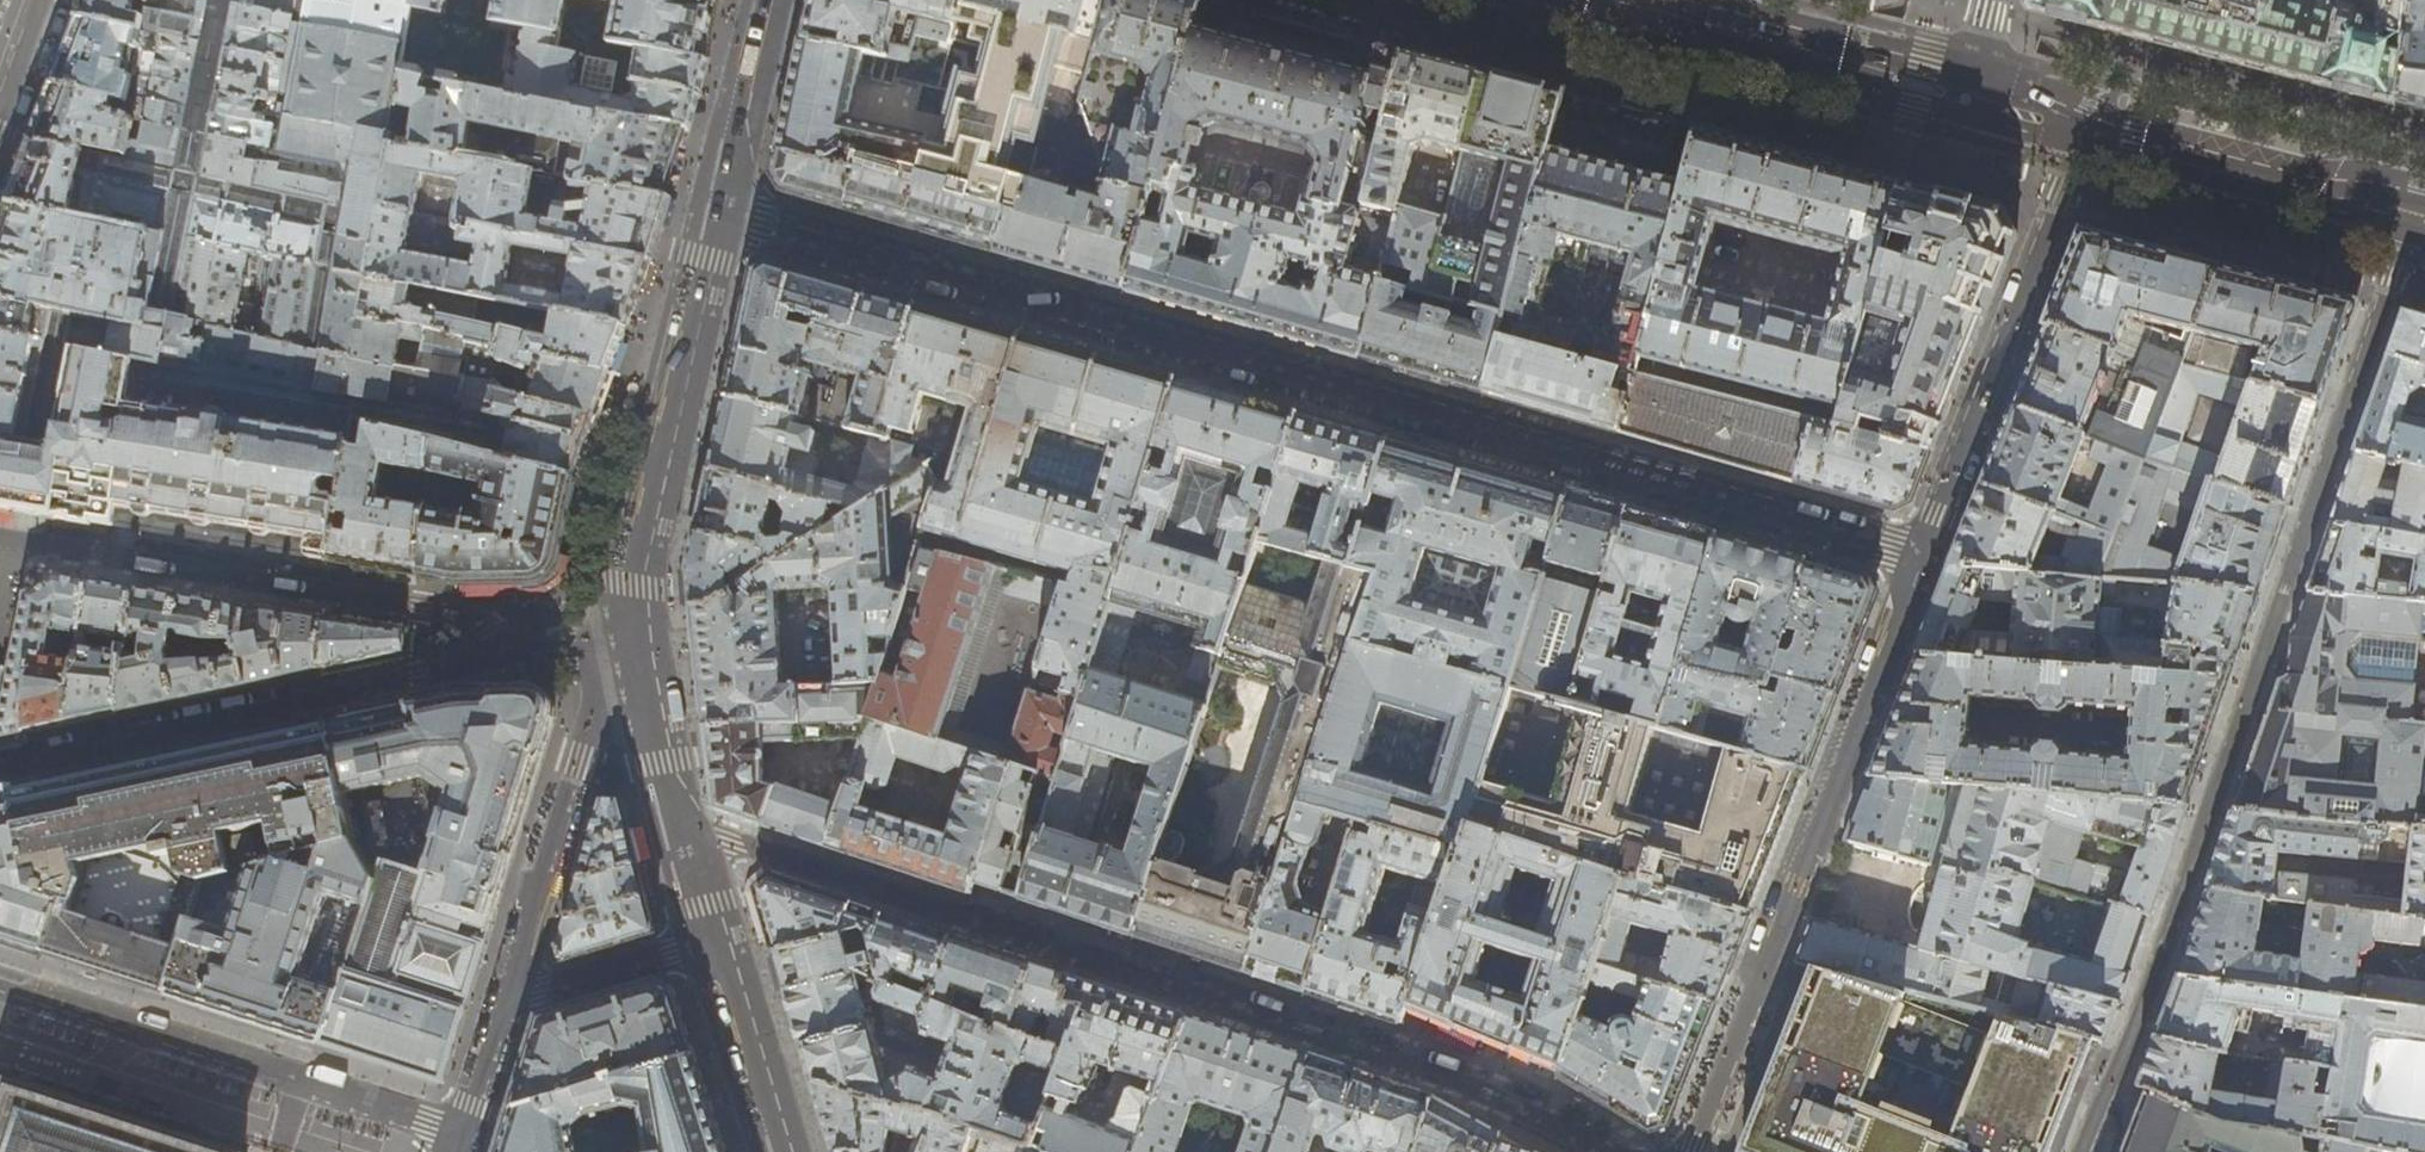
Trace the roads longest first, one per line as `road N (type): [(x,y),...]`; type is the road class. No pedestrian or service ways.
road 1 (residential): [(718,211),(1923,554)]
road 2 (residential): [(2083,1151),(2136,1026),(2412,215)]
road 3 (residential): [(1605,1151),(1477,1091),(685,829)]
road 4 (residential): [(0,762),(644,627)]
road 5 (residential): [(1923,554),(1693,1151)]
road 6 (residential): [(466,1135),(0,986)]
road 7 (residential): [(1923,554),(2083,130)]
road 8 (secondary): [(644,627),(640,585),(659,467),(718,211)]
road 9 (primary): [(1968,100),(1585,0)]
road 10 (residential): [(653,680),(612,699),(593,723),(502,1008)]
road 11 (primary): [(2412,215),(2083,130)]
road 12 (residential): [(720,941),(502,1008)]
road 13 (secondary): [(786,1151),(720,941)]
road 14 (secondary): [(718,211),(765,0)]
road 15 (secondary): [(685,829),(653,680)]
road 16 (residential): [(502,1008),(466,1135)]
road 17 (residential): [(0,124),(45,0)]

